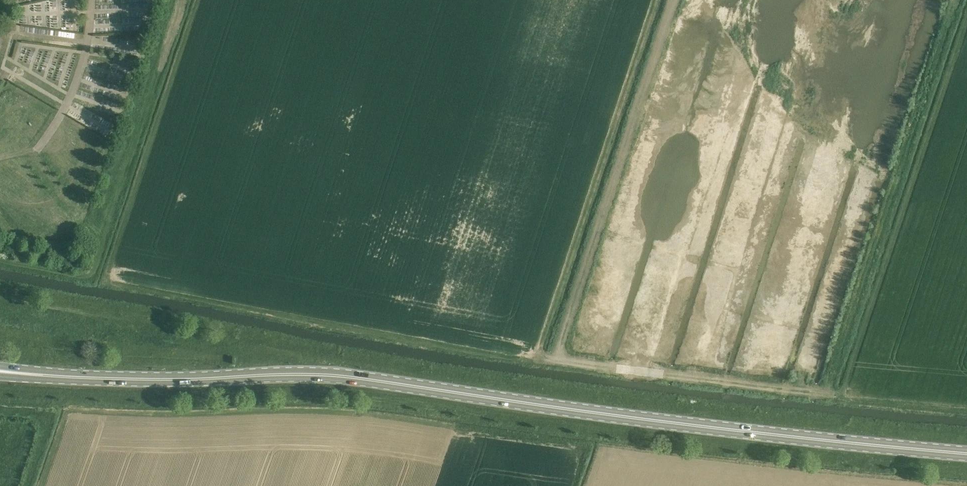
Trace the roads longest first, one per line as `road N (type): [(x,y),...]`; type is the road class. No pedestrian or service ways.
road 1 (secondary): [(966,454),(652,421),(362,377),(190,381),(0,371)]

